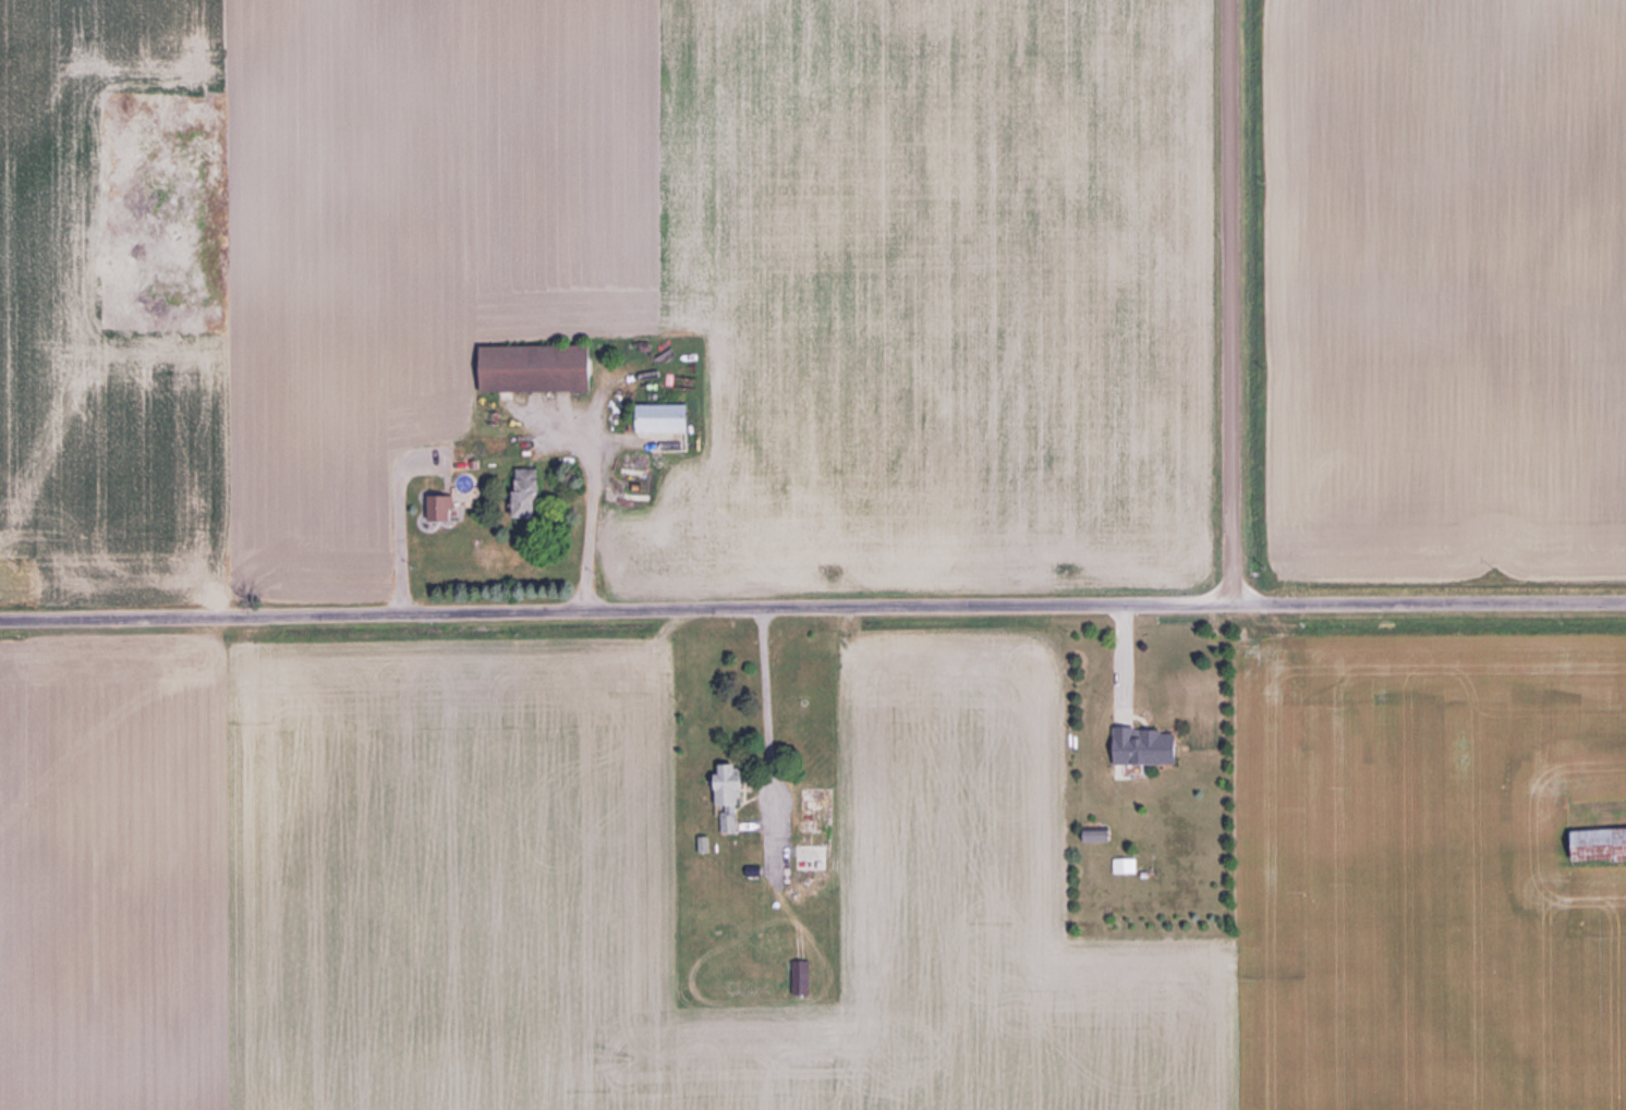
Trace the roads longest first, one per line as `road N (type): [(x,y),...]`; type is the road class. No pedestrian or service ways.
road 1 (residential): [(1625,602),(0,623)]
road 2 (residential): [(1231,605),(1230,0)]

